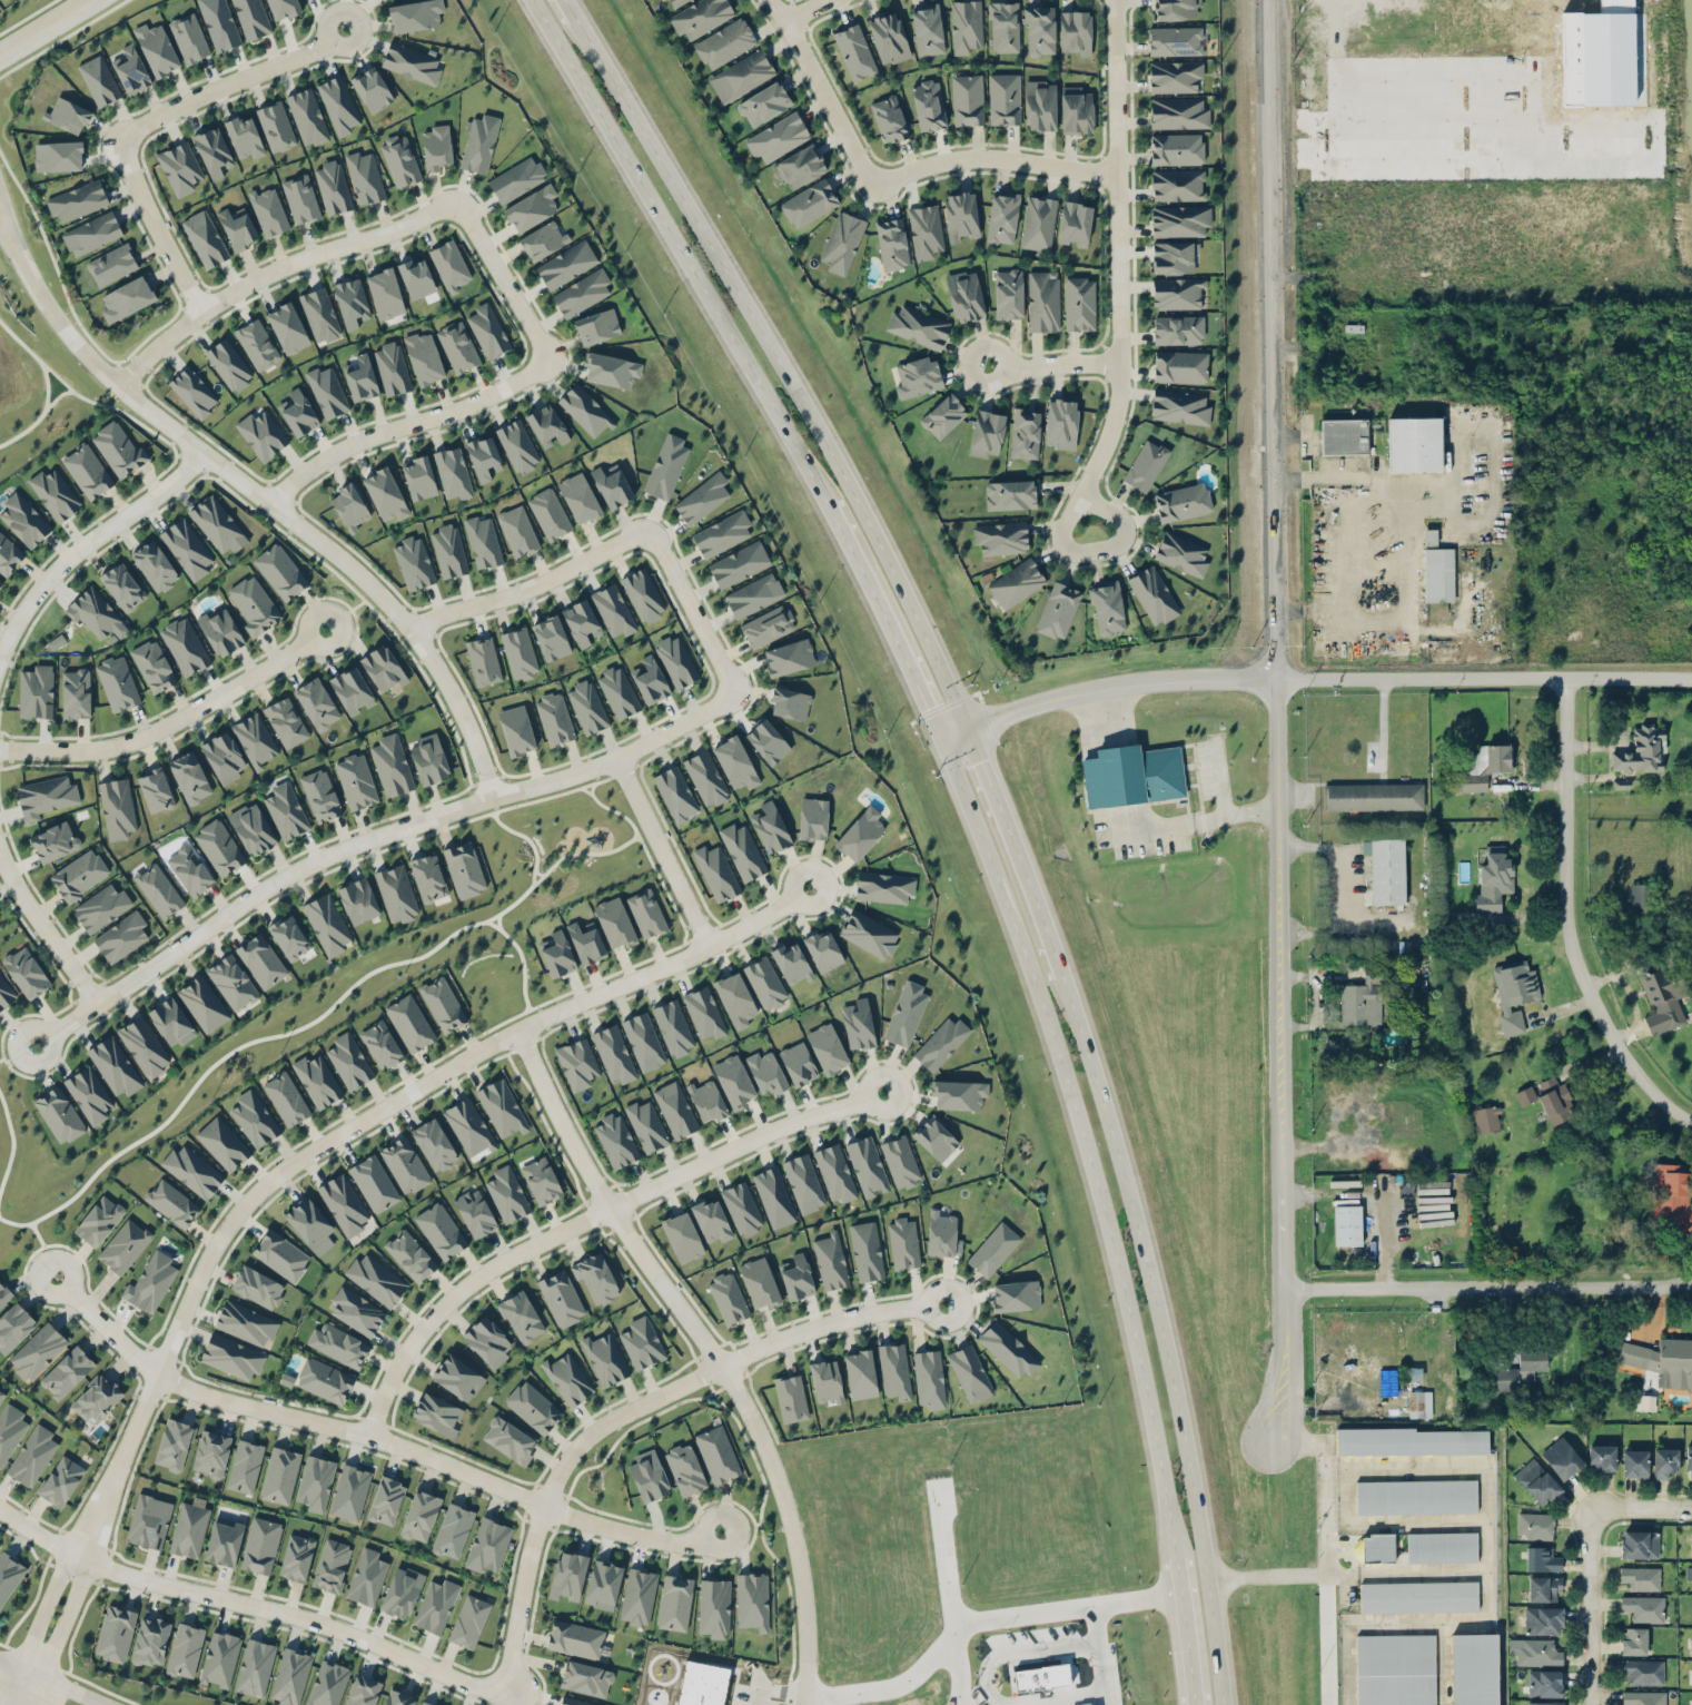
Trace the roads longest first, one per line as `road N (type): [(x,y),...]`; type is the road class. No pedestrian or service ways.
road 1 (residential): [(809,887),(744,927),(472,1053),(261,1186),(206,1262),(118,1466)]
road 2 (primary): [(939,740),(1037,992),(1095,1182),(1175,1558)]
road 3 (primary): [(968,729),(838,464),(580,18)]
road 4 (residential): [(33,1046),(297,870),(489,796),(619,760),(733,690)]
road 5 (residential): [(1268,1441),(1283,1379),(1276,678)]
road 6 (residential): [(489,796),(466,722),(410,629),(315,534),(206,454),(60,323),(10,233)]
road 7 (primary): [(1225,1704),(1176,1386),(1126,1174),(1065,974)]
road 8 (residential): [(803,1704),(804,1597),(775,1471),(723,1366),(610,1208),(520,1031)]
road 9 (residential): [(55,1277),(138,1358),(188,1387),(369,1433),(605,1526),(675,1540),(720,1530)]
road 10 (tertiary): [(1276,678),(1265,0)]
road 11 (residential): [(508,1693),(543,1504),(587,1435),(800,1332),(943,1303)]
road 12 (residential): [(884,1092),(718,1154),(495,1265),(420,1328),(369,1433)]
road 13 (primary): [(530,0),(824,505)]
road 14 (residential): [(0,1509),(89,1560),(348,1632),(508,1693)]
road 15 (residential): [(1114,0),(1121,362),(1116,406),(1085,493)]
road 16 (residential): [(1575,676),(1582,946),(1631,1048),(1691,1112)]
road 17 (residential): [(1276,678),(1691,676)]
road 18 (residential): [(1280,1289),(1691,1279)]
road 19 (residential): [(120,381),(197,309),(271,270),(455,207)]
road 20 (residential): [(0,750),(126,743),(325,629)]
road 21 (tertiary): [(939,740),(1005,712),(1107,688),(1276,678)]
road 22 (residential): [(538,355),(524,375),(486,397),(344,446),(270,501)]
road 23 (residential): [(0,656),(47,579),(206,454)]
road 24 (primary): [(1065,974),(968,729)]
road 25 (residential): [(118,1466),(67,1549),(19,1667),(15,1704)]
road 26 (primary): [(824,505),(939,740)]
road 27 (residential): [(15,1704),(39,1676),(89,1560),(118,1466)]
road 28 (residential): [(410,629),(644,534)]
road 29 (residential): [(345,27),(147,120),(127,142)]
road 30 (residential): [(875,177),(989,155),(1117,171)]
road 31 (residential): [(770,0),(875,177)]
road 32 (residential): [(710,943),(619,760)]
road 33 (residential): [(1592,1704),(1591,1507)]
road 34 (residential): [(197,309),(130,169),(127,142)]
road 35 (residential): [(97,1002),(0,848)]
road 36 (residential): [(733,690),(666,555),(644,534)]
road 37 (residential): [(1085,493),(1063,521),(1070,546),(1119,541),(1125,526),(1115,512),(1085,493)]
road 38 (residential): [(455,207),(534,329),(538,355)]
road 39 (primary): [(1175,1558),(1194,1704)]
road 40 (residential): [(1121,362),(986,364)]

